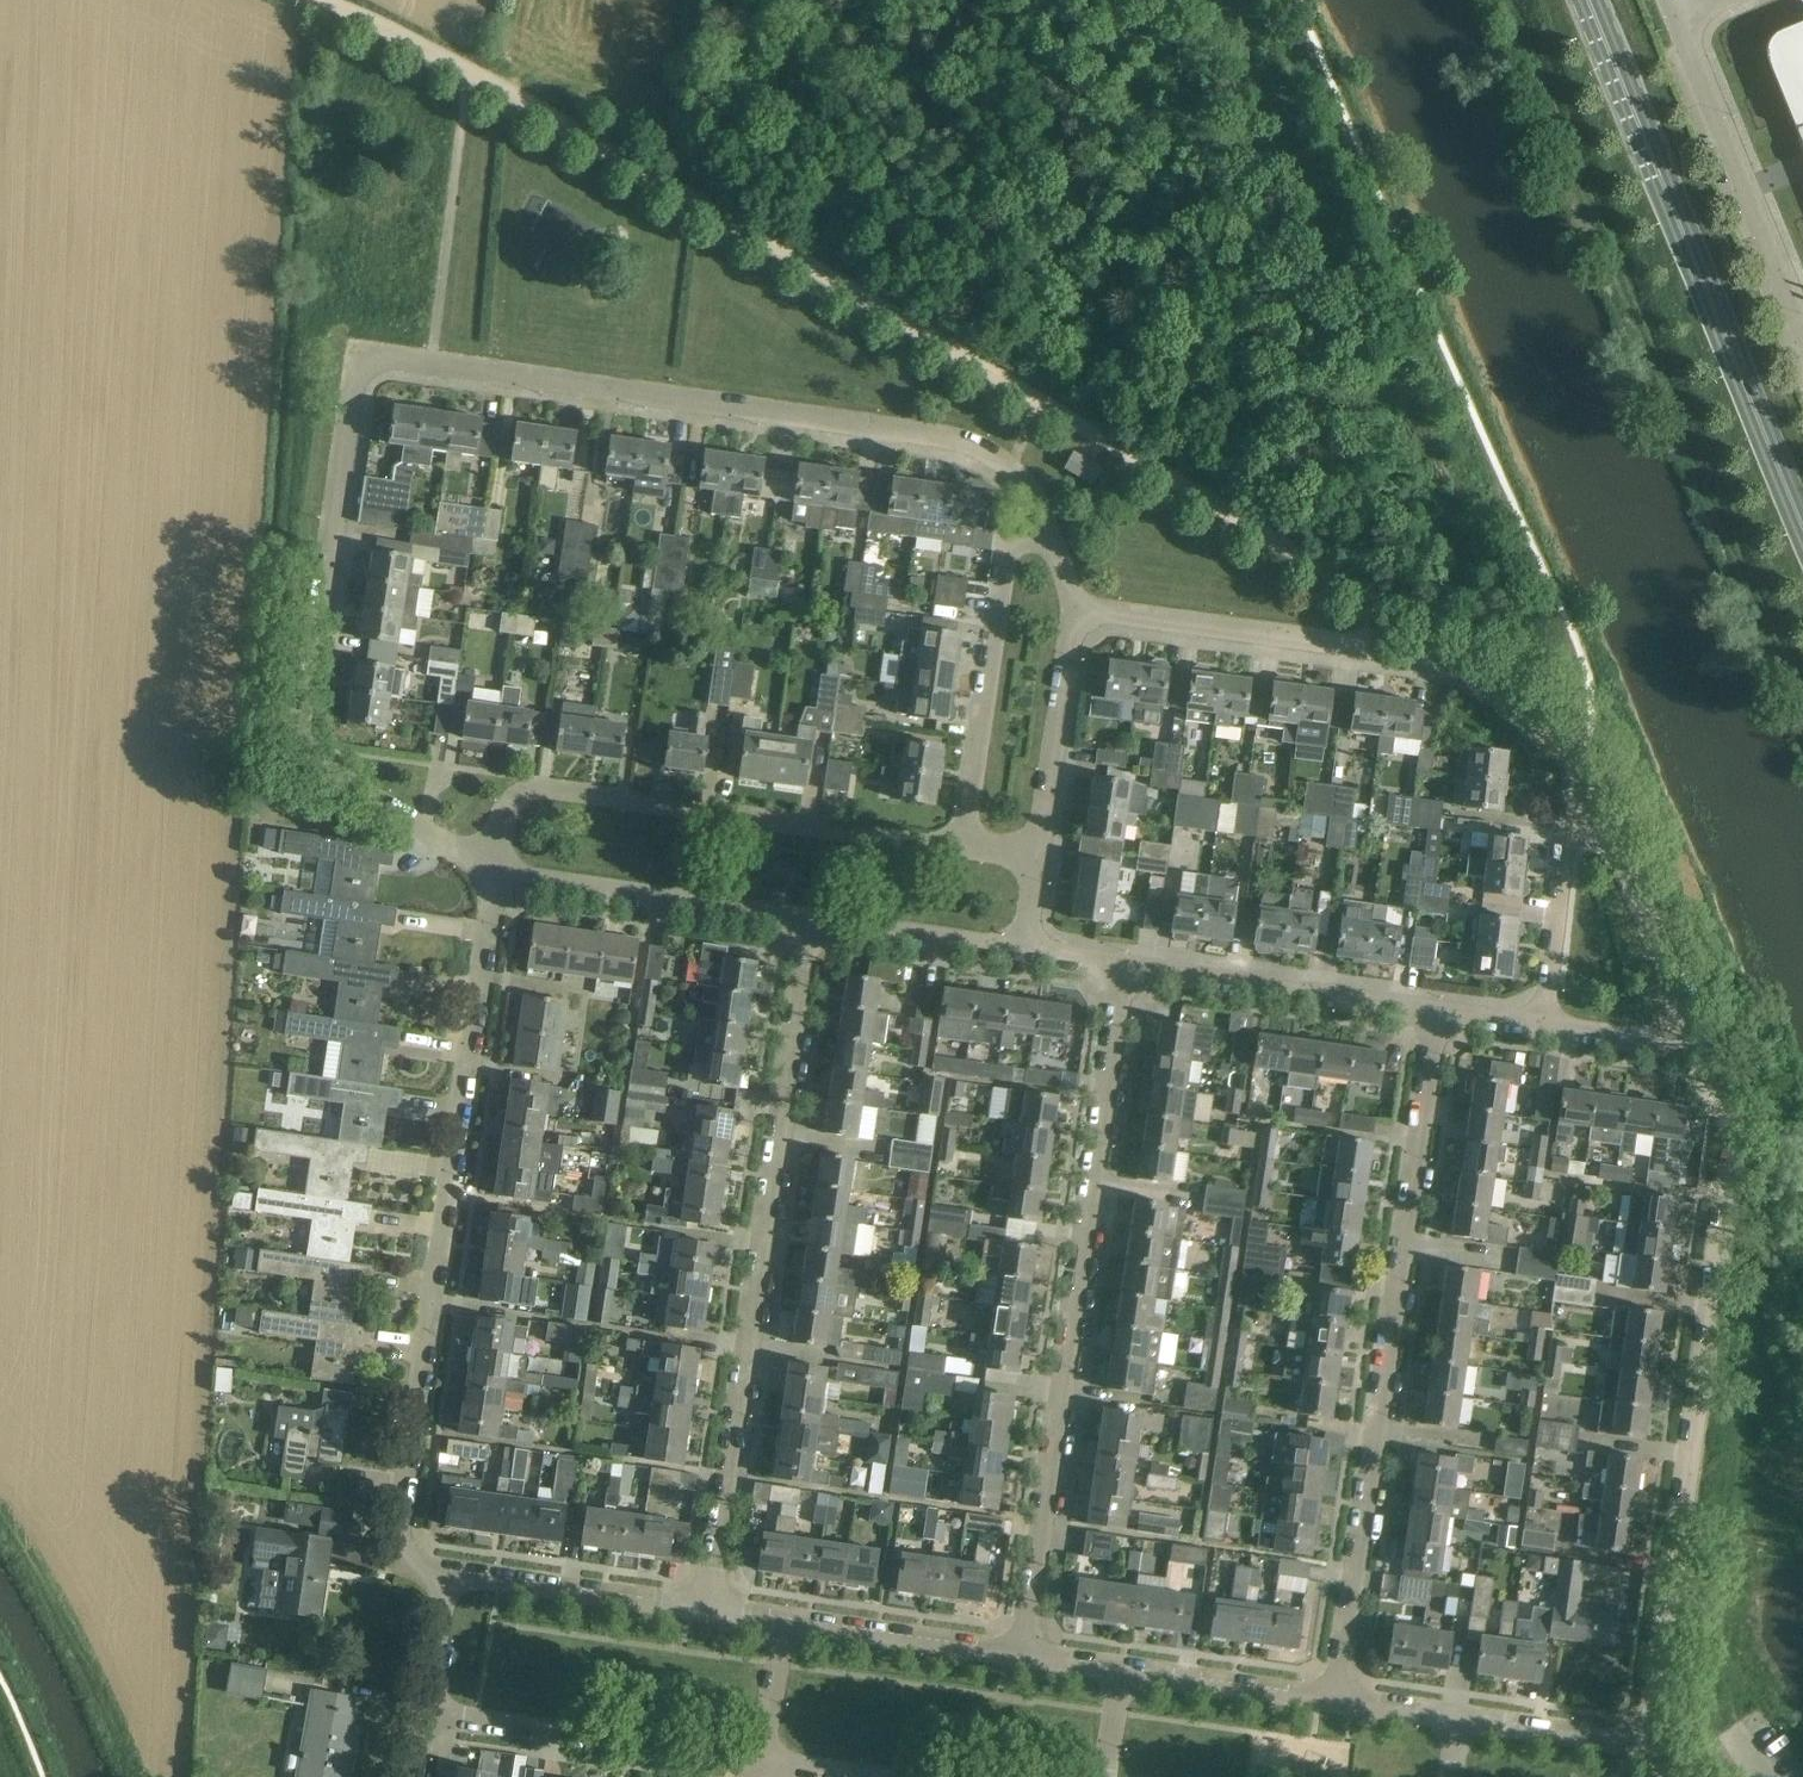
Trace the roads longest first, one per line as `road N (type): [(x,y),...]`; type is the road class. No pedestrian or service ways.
road 1 (track): [(1377,651),(1377,609),(1361,593),(724,216),(322,0)]
road 2 (residential): [(444,1573),(410,1564),(396,1532),(496,880)]
road 3 (residential): [(1039,511),(995,454),(966,439),(434,365),(371,357),(357,366)]
road 4 (unclassified): [(1649,1740),(1729,1149),(1721,1086),(1680,1046)]
road 5 (residential): [(1335,1700),(1438,1010)]
road 6 (residential): [(705,1610),(807,920)]
road 7 (residential): [(1020,1655),(1119,965)]
road 8 (residential): [(476,854),(319,761),(299,729),(357,366)]
road 9 (primary): [(1802,526),(1588,0)]
road 10 (residential): [(961,845),(538,787),(511,802),(476,854)]
road 11 (residential): [(961,845),(1012,536),(1039,511)]
road 12 (residential): [(759,1756),(424,1707)]
road 13 (residential): [(1438,1010),(1119,965)]
road 14 (unclassified): [(1802,319),(1678,22)]
road 15 (residential): [(807,920),(496,880)]
road 16 (unclassified): [(1602,820),(1577,759),(1517,691),(1457,660),(1377,651)]
road 17 (residential): [(1377,651),(1078,616)]
road 18 (residential): [(705,1610),(444,1573)]
road 19 (residential): [(1020,1655),(780,1622)]
road 20 (unclassified): [(1680,1046),(1680,1007),(1602,820)]
road 21 (residential): [(1045,855),(1078,616)]
road 22 (residential): [(1538,1025),(1563,838),(1602,820)]
road 23 (residential): [(1031,952),(807,920)]
road 24 (residential): [(1335,1700),(1119,1669)]
road 25 (residential): [(1649,1740),(1458,1714)]
road 26 (residential): [(910,1776),(759,1756)]
road 27 (residential): [(1680,1046),(1538,1025)]
road 28 (residential): [(759,1756),(780,1622)]
road 29 (residential): [(424,1707),(444,1573)]
road 30 (residential): [(1458,1714),(1335,1700)]

